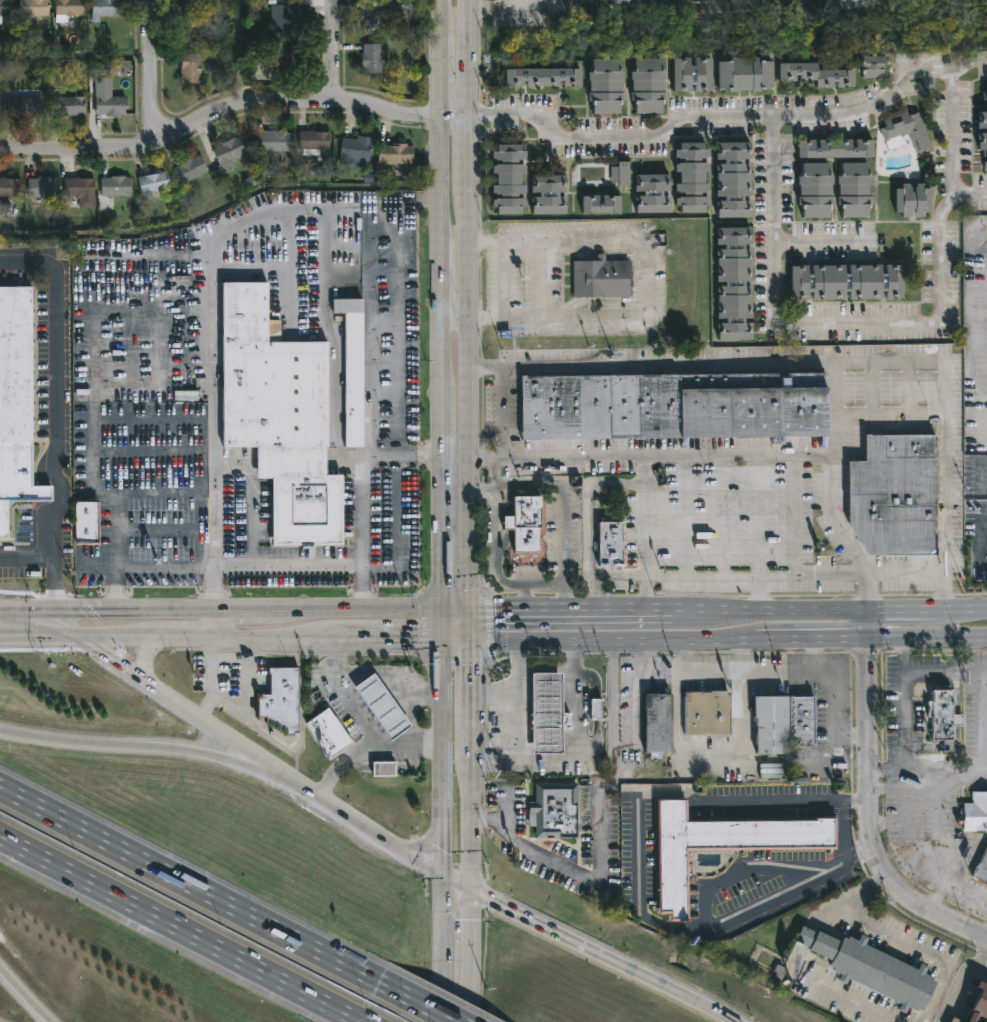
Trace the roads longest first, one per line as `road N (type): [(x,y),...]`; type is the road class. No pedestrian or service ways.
road 1 (motorway): [(401,992),(0,787)]
road 2 (residential): [(439,119),(294,104),(240,109),(163,141),(0,149)]
road 3 (motorway): [(0,837),(362,1021)]
road 4 (residential): [(868,642),(873,828),(890,880),(916,913),(986,944)]
road 5 (secondary): [(986,612),(653,612)]
road 6 (secondary): [(468,320),(466,0)]
road 7 (secondary): [(468,611),(468,320)]
road 8 (secondary): [(468,640),(757,641)]
road 9 (secondary): [(440,640),(442,877)]
road 10 (secondary): [(440,382),(440,611)]
road 11 (motorway): [(223,757),(0,731)]
road 12 (secondary): [(653,612),(468,611)]
road 13 (secondary): [(442,877),(288,781)]
road 14 (motorway): [(628,968),(468,890)]
road 15 (secondary): [(440,611),(263,610)]
road 16 (secondary): [(288,781),(152,686)]
road 17 (residential): [(163,141),(153,126),(151,25),(142,0)]
road 18 (secondary): [(442,877),(442,1021)]
road 19 (secondary): [(468,890),(469,758)]
road 20 (secondary): [(128,610),(6,612)]
road 21 (secondary): [(216,638),(336,639)]

